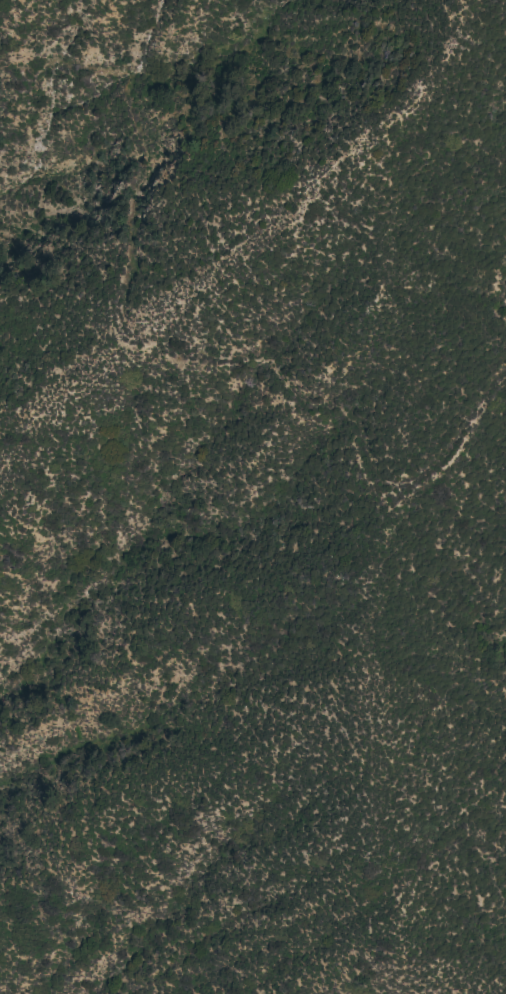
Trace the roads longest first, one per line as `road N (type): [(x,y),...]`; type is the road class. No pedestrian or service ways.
road 1 (track): [(0,106),(92,112),(115,140),(122,184),(88,278),(97,360),(124,387),(248,412),(267,448),(324,463),(348,520),(374,531),(392,522),(447,442),(482,440),(491,412),(460,343),(463,317),(505,267)]

